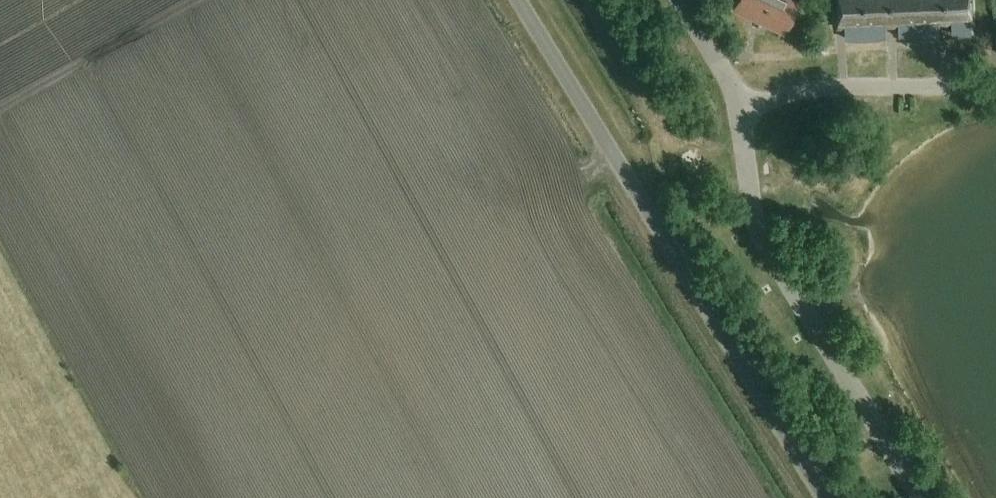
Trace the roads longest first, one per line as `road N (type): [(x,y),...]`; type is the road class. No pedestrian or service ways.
road 1 (unclassified): [(826,497),(520,0)]

